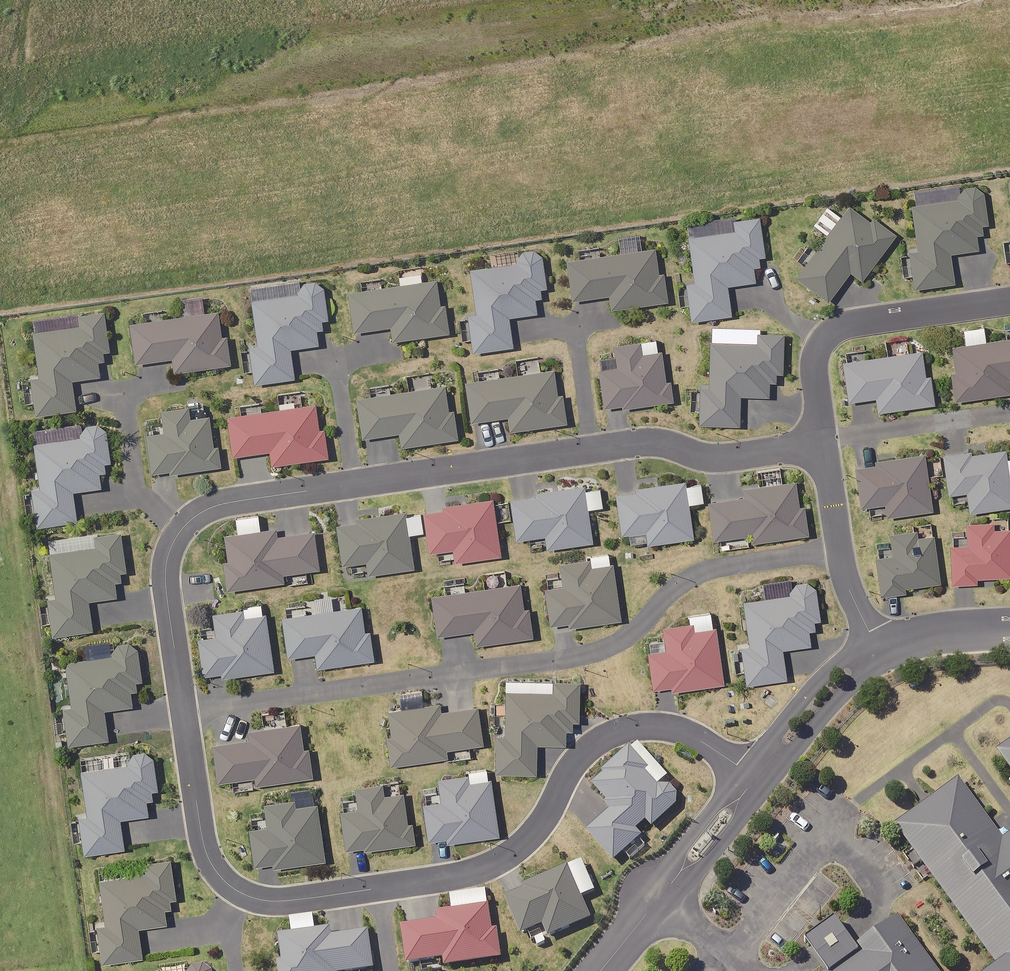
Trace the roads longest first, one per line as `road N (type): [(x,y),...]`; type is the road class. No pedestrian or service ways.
road 1 (residential): [(189,717),(167,576),(179,534),(206,512),(635,444),(666,442),(713,459),(820,442)]
road 2 (residential): [(761,784),(698,732),(635,730),(609,745),(575,780),(546,830),(493,872),(459,883),(254,905),(230,891),(208,853),(189,717)]
road 3 (unknown): [(682,0),(0,106)]
road 4 (residential): [(189,717),(615,655),(661,623),(695,583),(840,558)]
road 5 (residential): [(1009,304),(841,326),(818,345),(812,373),(820,442)]
road 6 (residential): [(761,784),(606,970)]
road 7 (residential): [(1009,418),(820,442)]
road 8 (residential): [(878,643),(833,687),(761,784)]
road 9 (residential): [(1009,633),(878,643)]

